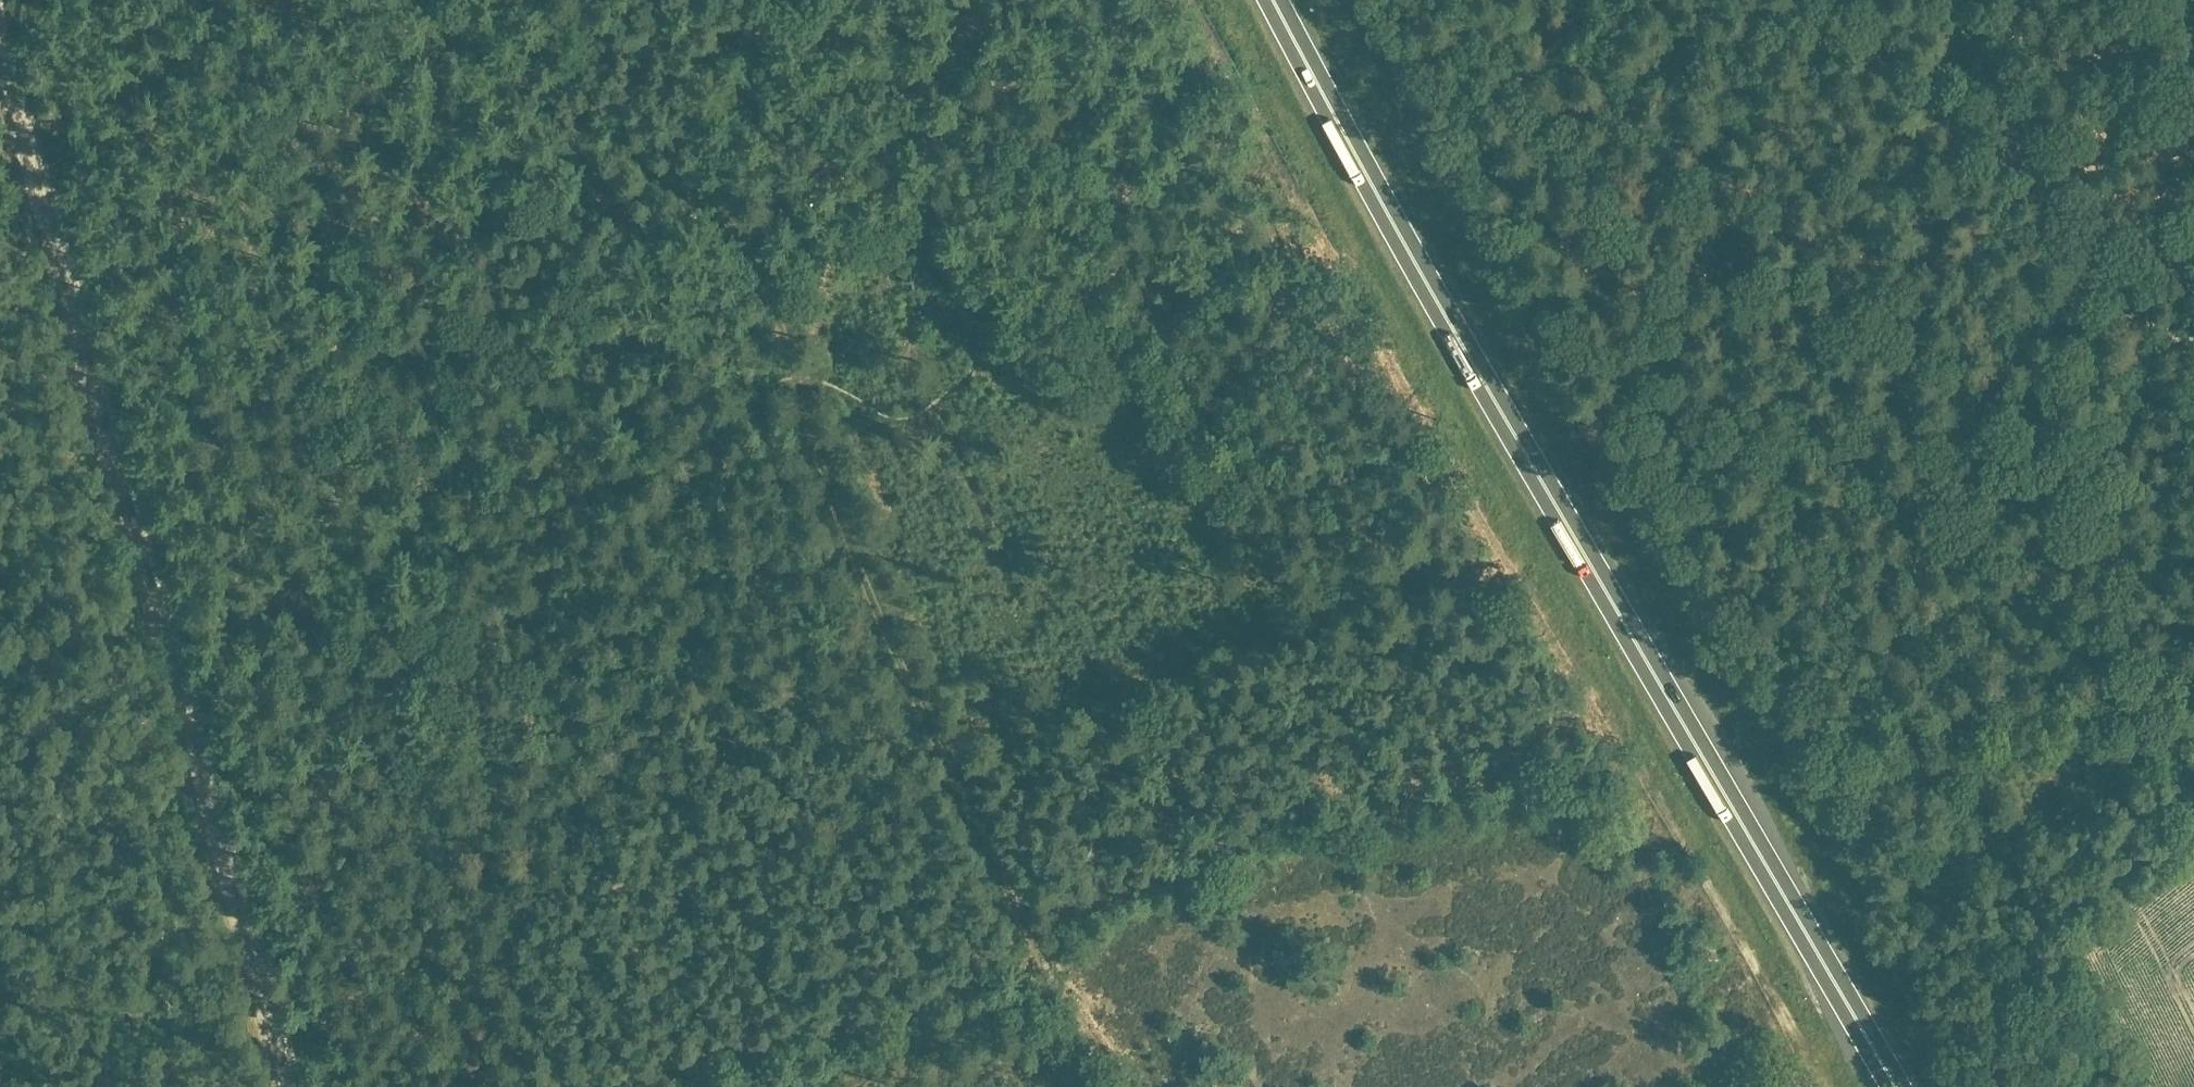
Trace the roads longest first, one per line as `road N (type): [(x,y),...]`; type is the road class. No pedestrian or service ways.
road 1 (trunk): [(1902,1086),(1277,0)]
road 2 (track): [(446,0),(492,48),(685,169),(720,206),(982,839)]
road 3 (track): [(148,609),(0,80)]
road 4 (track): [(284,1086),(219,835),(148,609)]
road 5 (track): [(2193,315),(2132,278),(2057,167),(1965,0)]
road 6 (track): [(0,654),(148,609)]

